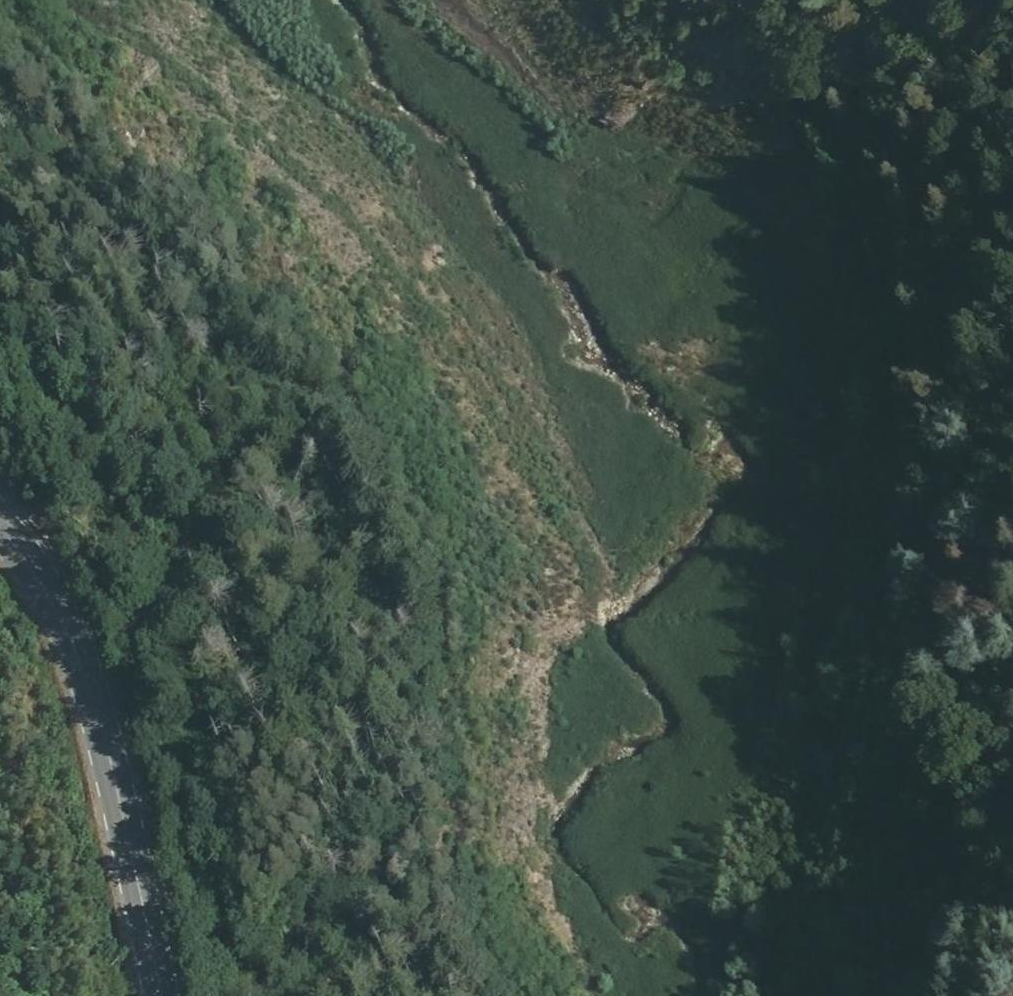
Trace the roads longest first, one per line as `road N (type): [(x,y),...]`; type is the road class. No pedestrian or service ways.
road 1 (track): [(806,0),(935,118),(975,195),(994,643),(993,774),(973,995)]
road 2 (primary): [(171,995),(91,684),(47,586),(0,523)]

